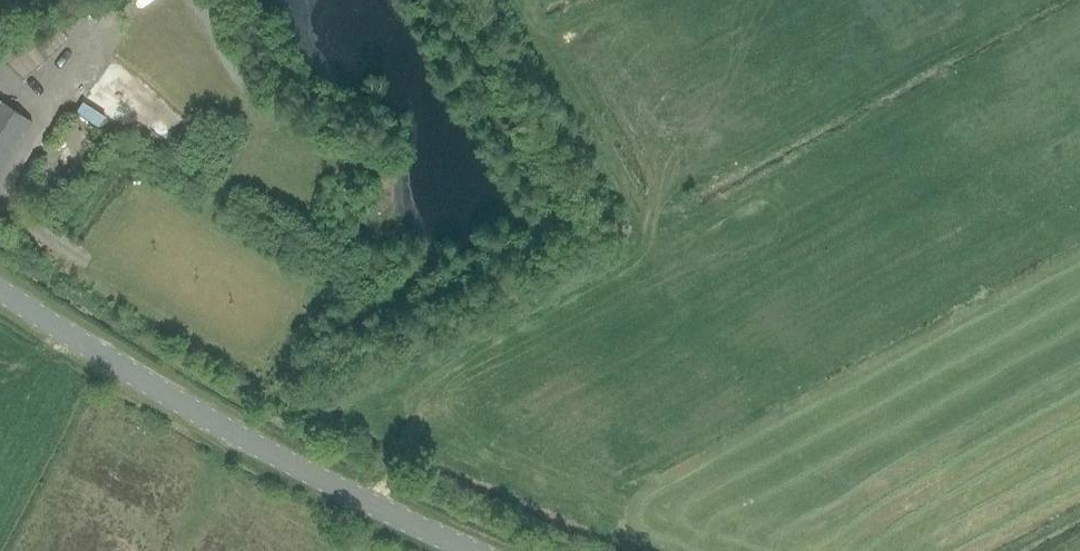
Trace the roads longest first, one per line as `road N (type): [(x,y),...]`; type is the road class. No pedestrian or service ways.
road 1 (tertiary): [(478,550),(354,496),(147,385),(0,289)]

